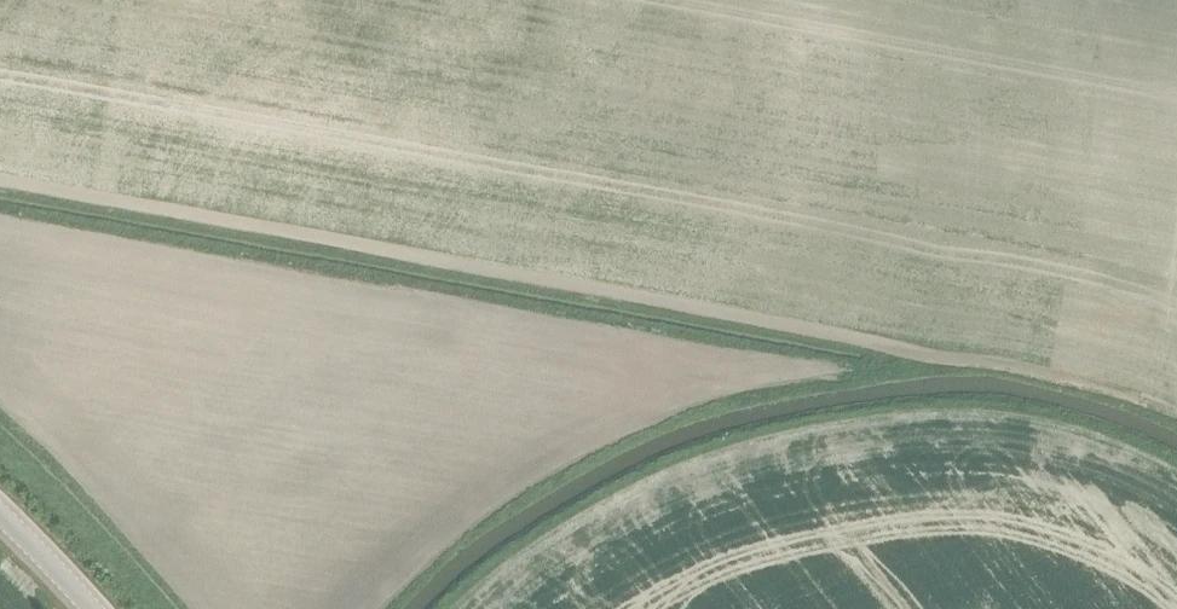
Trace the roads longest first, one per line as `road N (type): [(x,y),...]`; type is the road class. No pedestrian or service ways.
road 1 (secondary): [(89,608),(0,512)]

